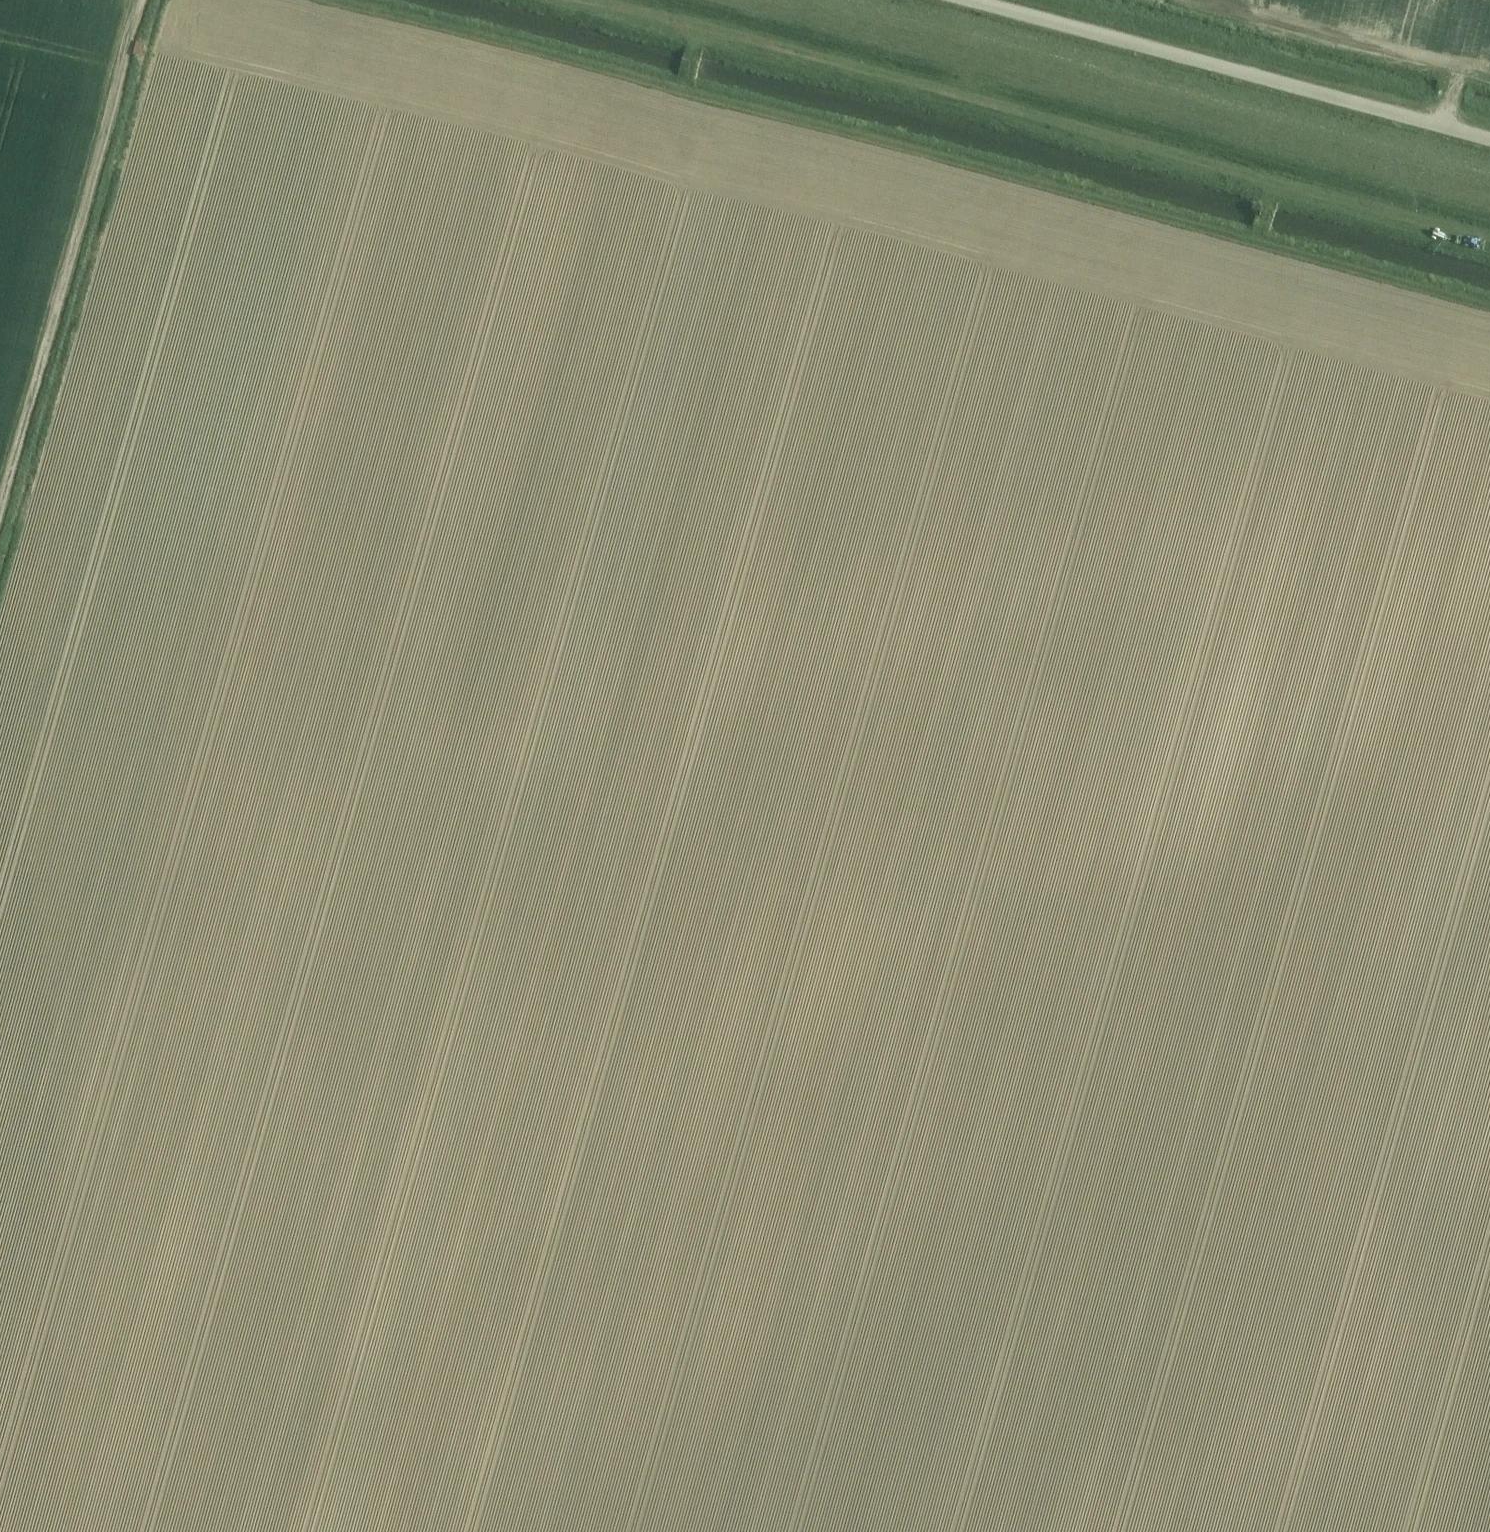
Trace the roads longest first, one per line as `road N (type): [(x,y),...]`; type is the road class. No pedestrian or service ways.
road 1 (unclassified): [(1489,140),(965,0)]
road 2 (track): [(143,0),(0,512)]

